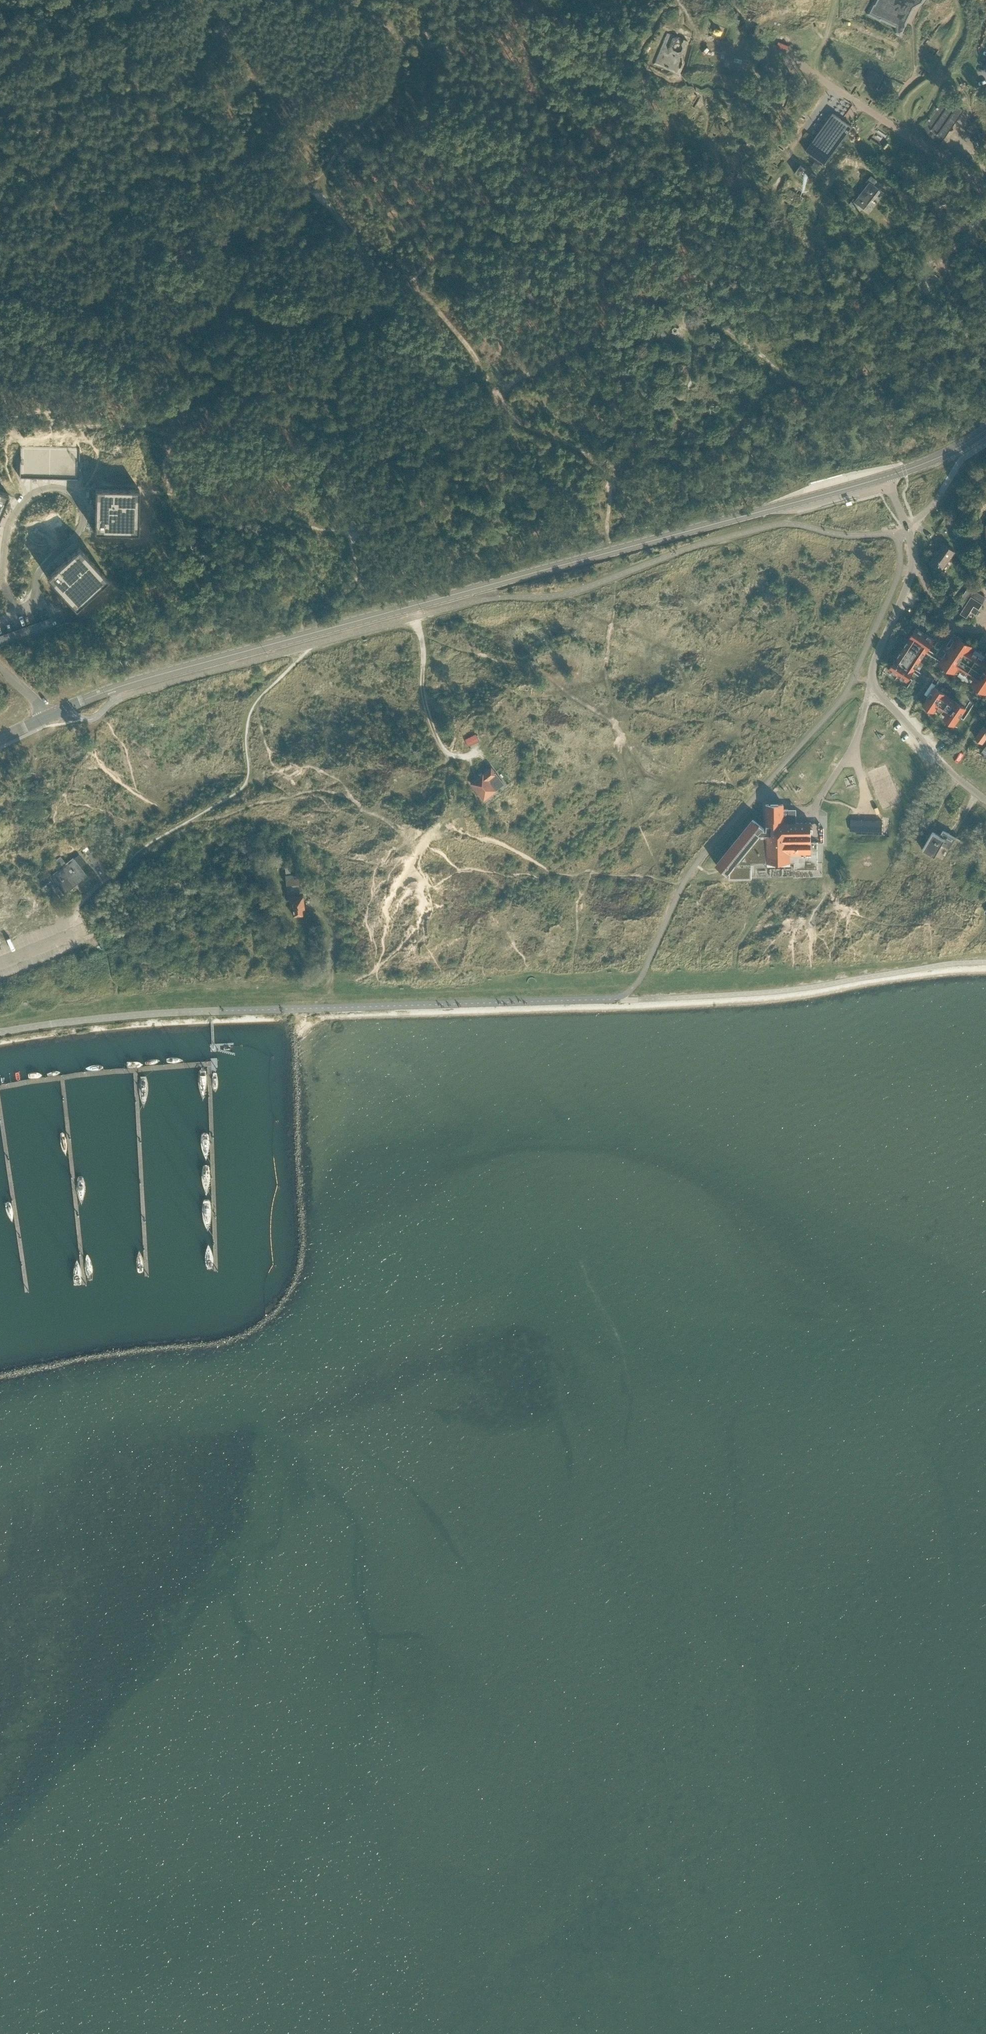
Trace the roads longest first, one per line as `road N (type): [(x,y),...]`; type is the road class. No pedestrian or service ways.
road 1 (tertiary): [(410,607),(887,476)]
road 2 (residential): [(985,800),(934,756),(871,682),(913,571),(912,541),(887,476)]
road 3 (tertiary): [(51,715),(126,684),(410,607)]
road 4 (residential): [(18,616),(35,609),(42,568),(79,532),(84,513),(76,496),(52,488),(24,501),(8,531),(5,586)]
road 5 (track): [(478,757),(455,760),(435,738),(414,618)]

